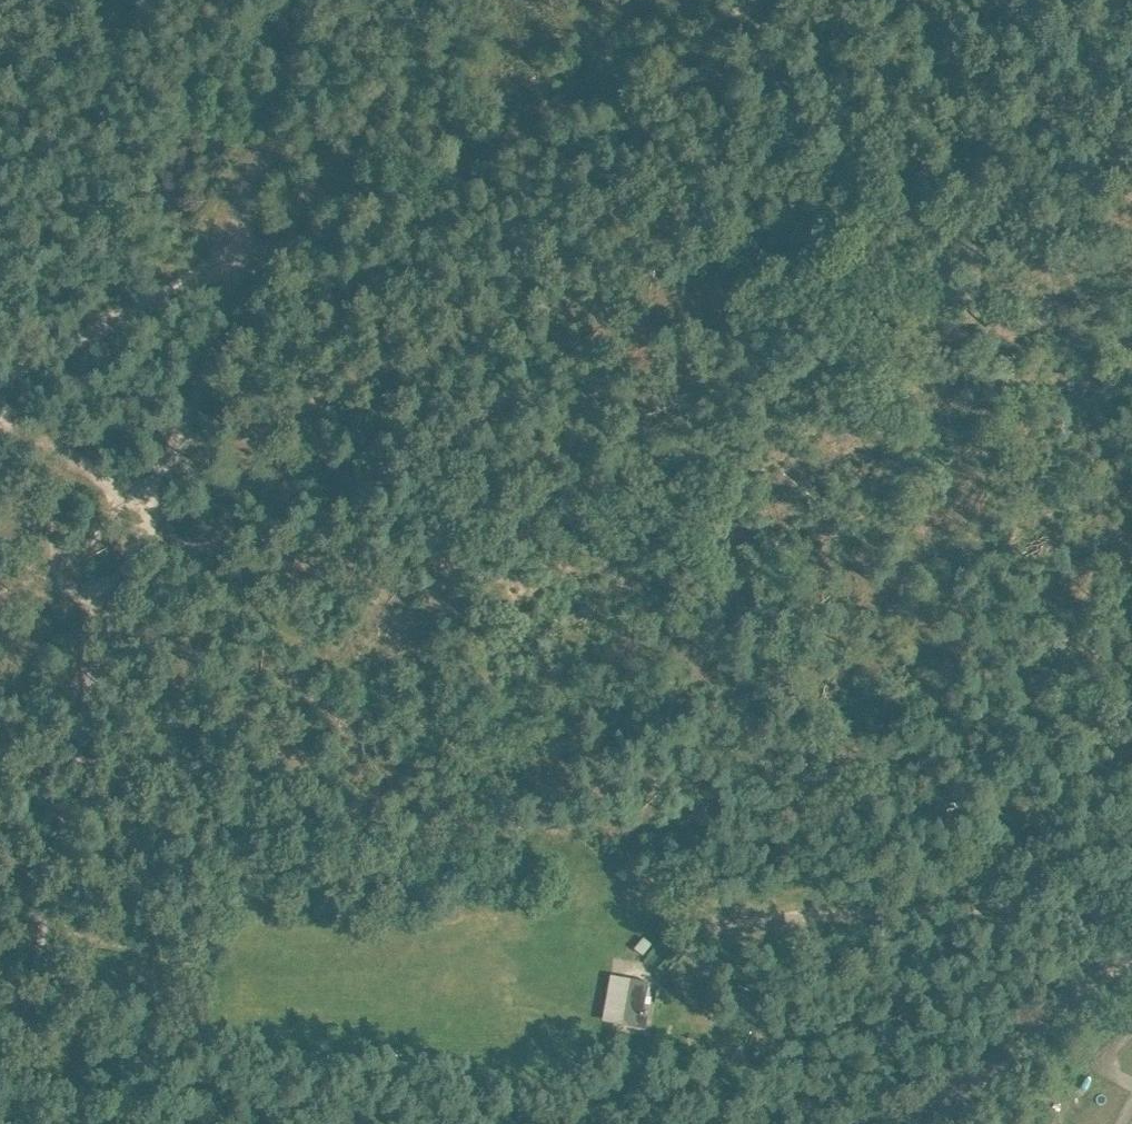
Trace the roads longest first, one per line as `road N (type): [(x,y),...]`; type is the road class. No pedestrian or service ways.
road 1 (track): [(787,0),(553,119),(225,266)]
road 2 (track): [(225,266),(304,0)]
road 3 (track): [(225,266),(146,513)]
road 4 (track): [(0,372),(225,266)]
road 5 (track): [(146,513),(0,410)]

